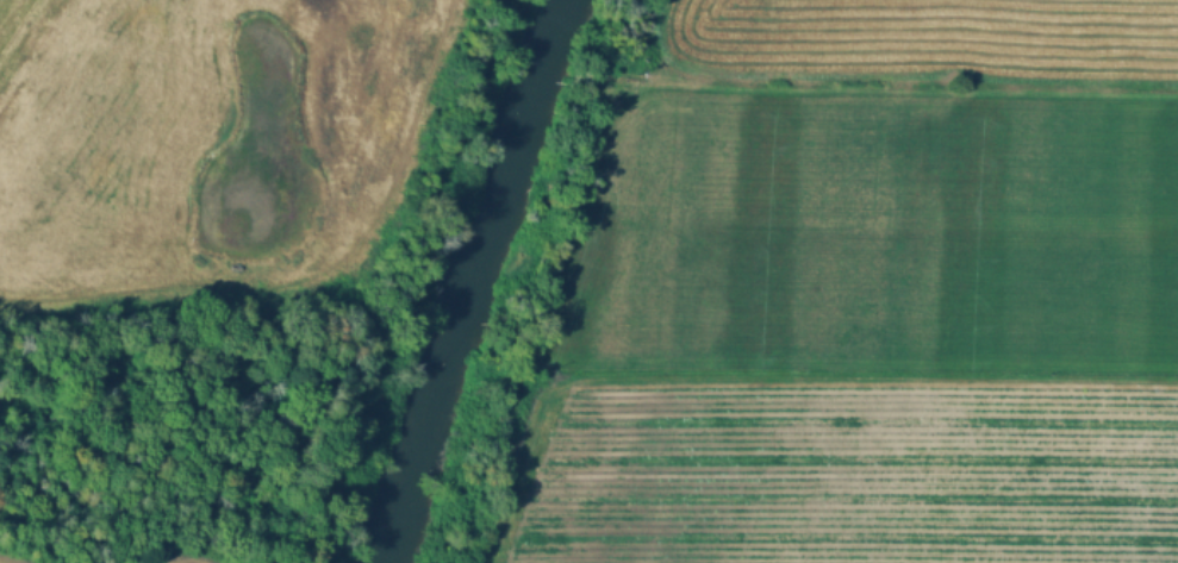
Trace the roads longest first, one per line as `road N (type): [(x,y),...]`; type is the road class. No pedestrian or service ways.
road 1 (track): [(1177,382),(579,380),(543,409),(485,562)]
road 2 (track): [(1177,93),(718,82),(646,70)]

